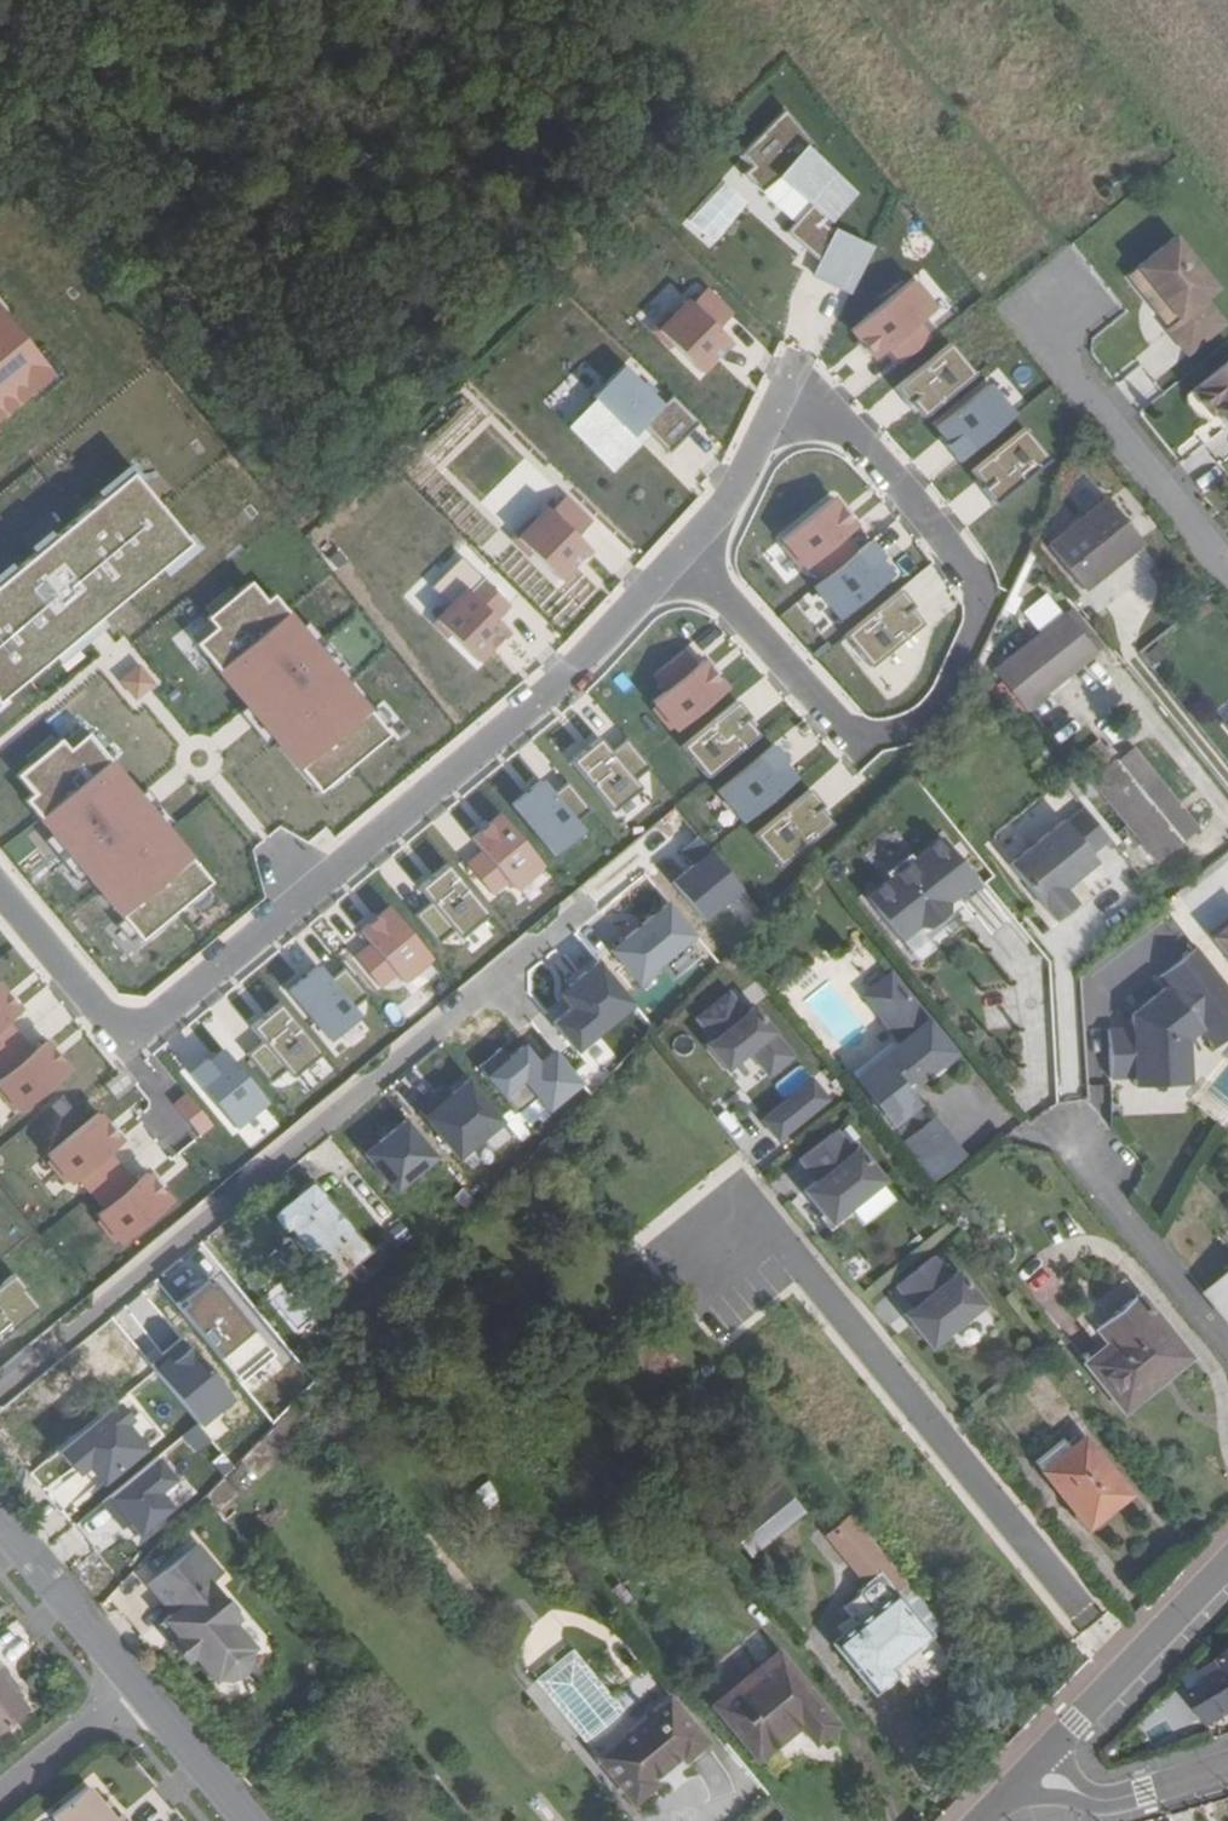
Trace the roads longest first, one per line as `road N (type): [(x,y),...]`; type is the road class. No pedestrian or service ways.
road 1 (residential): [(0,886),(112,1022),(141,1021),(548,694),(683,547)]
road 2 (residential): [(683,547),(860,739),(911,727),(951,684),(978,614),(967,572),(862,443),(814,413),(769,424)]
road 3 (residential): [(580,904),(0,1383)]
road 4 (track): [(1026,320),(1061,248),(864,0)]
road 5 (tertiary): [(998,1809),(1227,1568)]
road 6 (residential): [(1227,571),(1026,320)]
road 7 (residential): [(1227,1767),(1105,1804),(998,1809)]
road 8 (tertiary): [(0,1522),(135,1683)]
road 9 (tertiary): [(135,1683),(250,1820)]
road 10 (residential): [(135,1683),(0,1796)]
road 11 (residential): [(683,547),(727,501),(769,424)]

